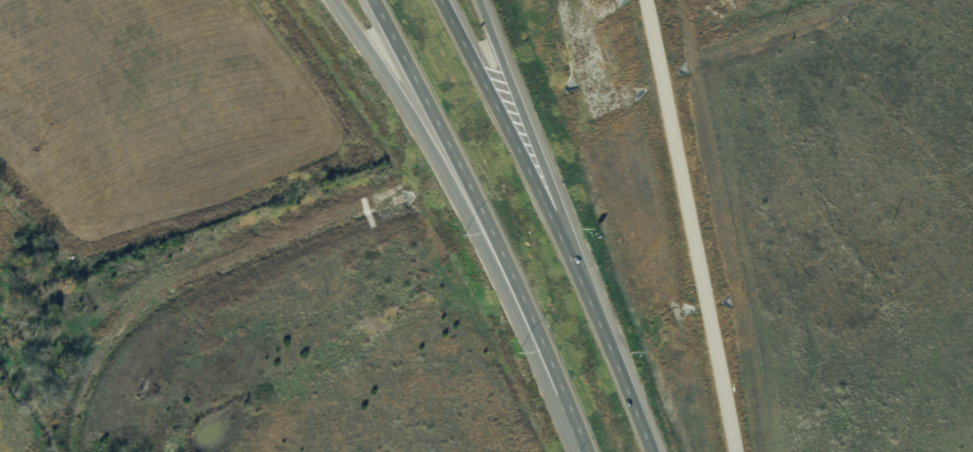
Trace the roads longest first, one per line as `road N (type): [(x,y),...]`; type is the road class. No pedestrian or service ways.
road 1 (residential): [(643,0),(736,451)]
road 2 (motorway): [(337,0),(530,319)]
road 3 (motorway): [(598,317),(440,0)]
road 4 (motorway): [(377,0),(457,152),(530,319)]
road 5 (motorway): [(598,317),(479,0)]
road 6 (motorway): [(649,451),(598,317)]
road 7 (motorway): [(530,319),(582,451)]

